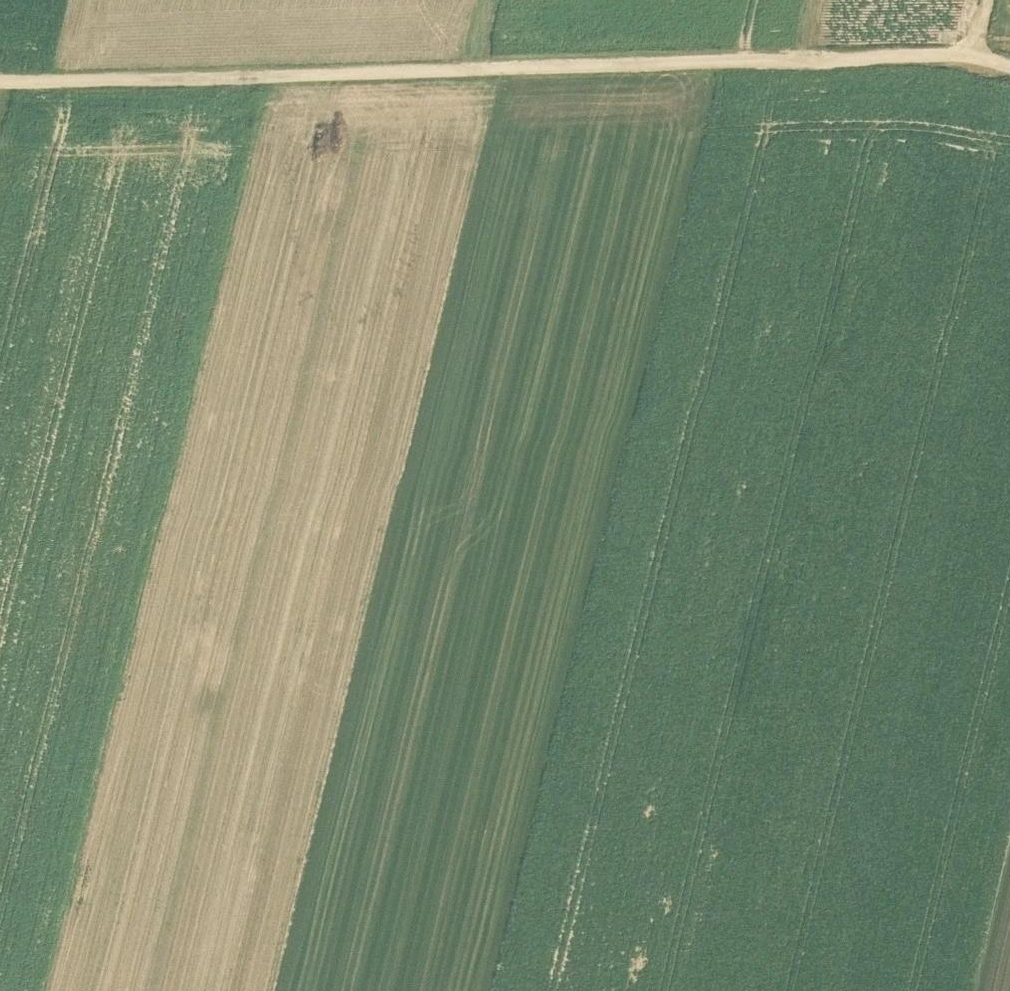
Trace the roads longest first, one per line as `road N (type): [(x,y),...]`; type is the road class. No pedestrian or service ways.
road 1 (track): [(1009,56),(975,47),(0,78)]

